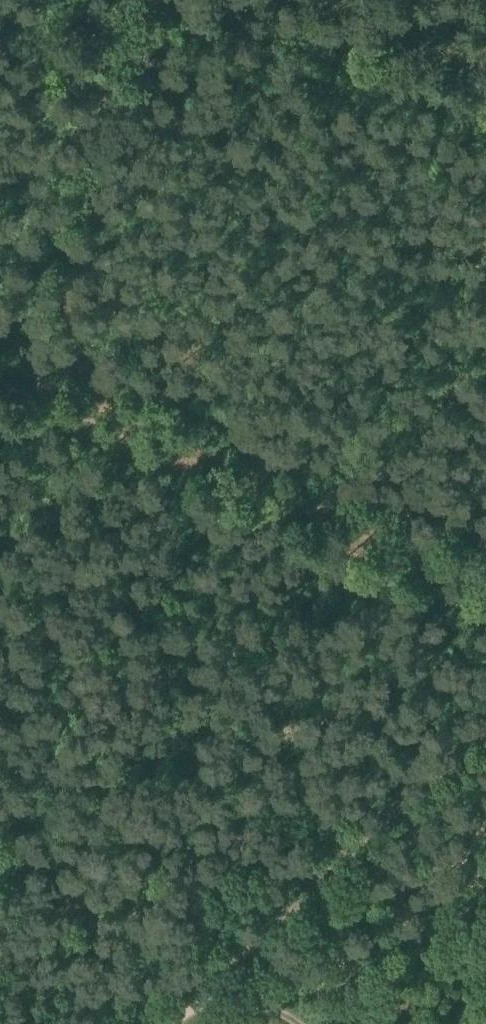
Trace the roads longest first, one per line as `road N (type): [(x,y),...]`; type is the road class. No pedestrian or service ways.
road 1 (track): [(0,401),(485,608)]
road 2 (track): [(485,513),(408,501),(11,333)]
road 3 (track): [(0,358),(159,0)]
road 4 (track): [(200,991),(485,742)]
road 5 (track): [(205,0),(485,102)]

